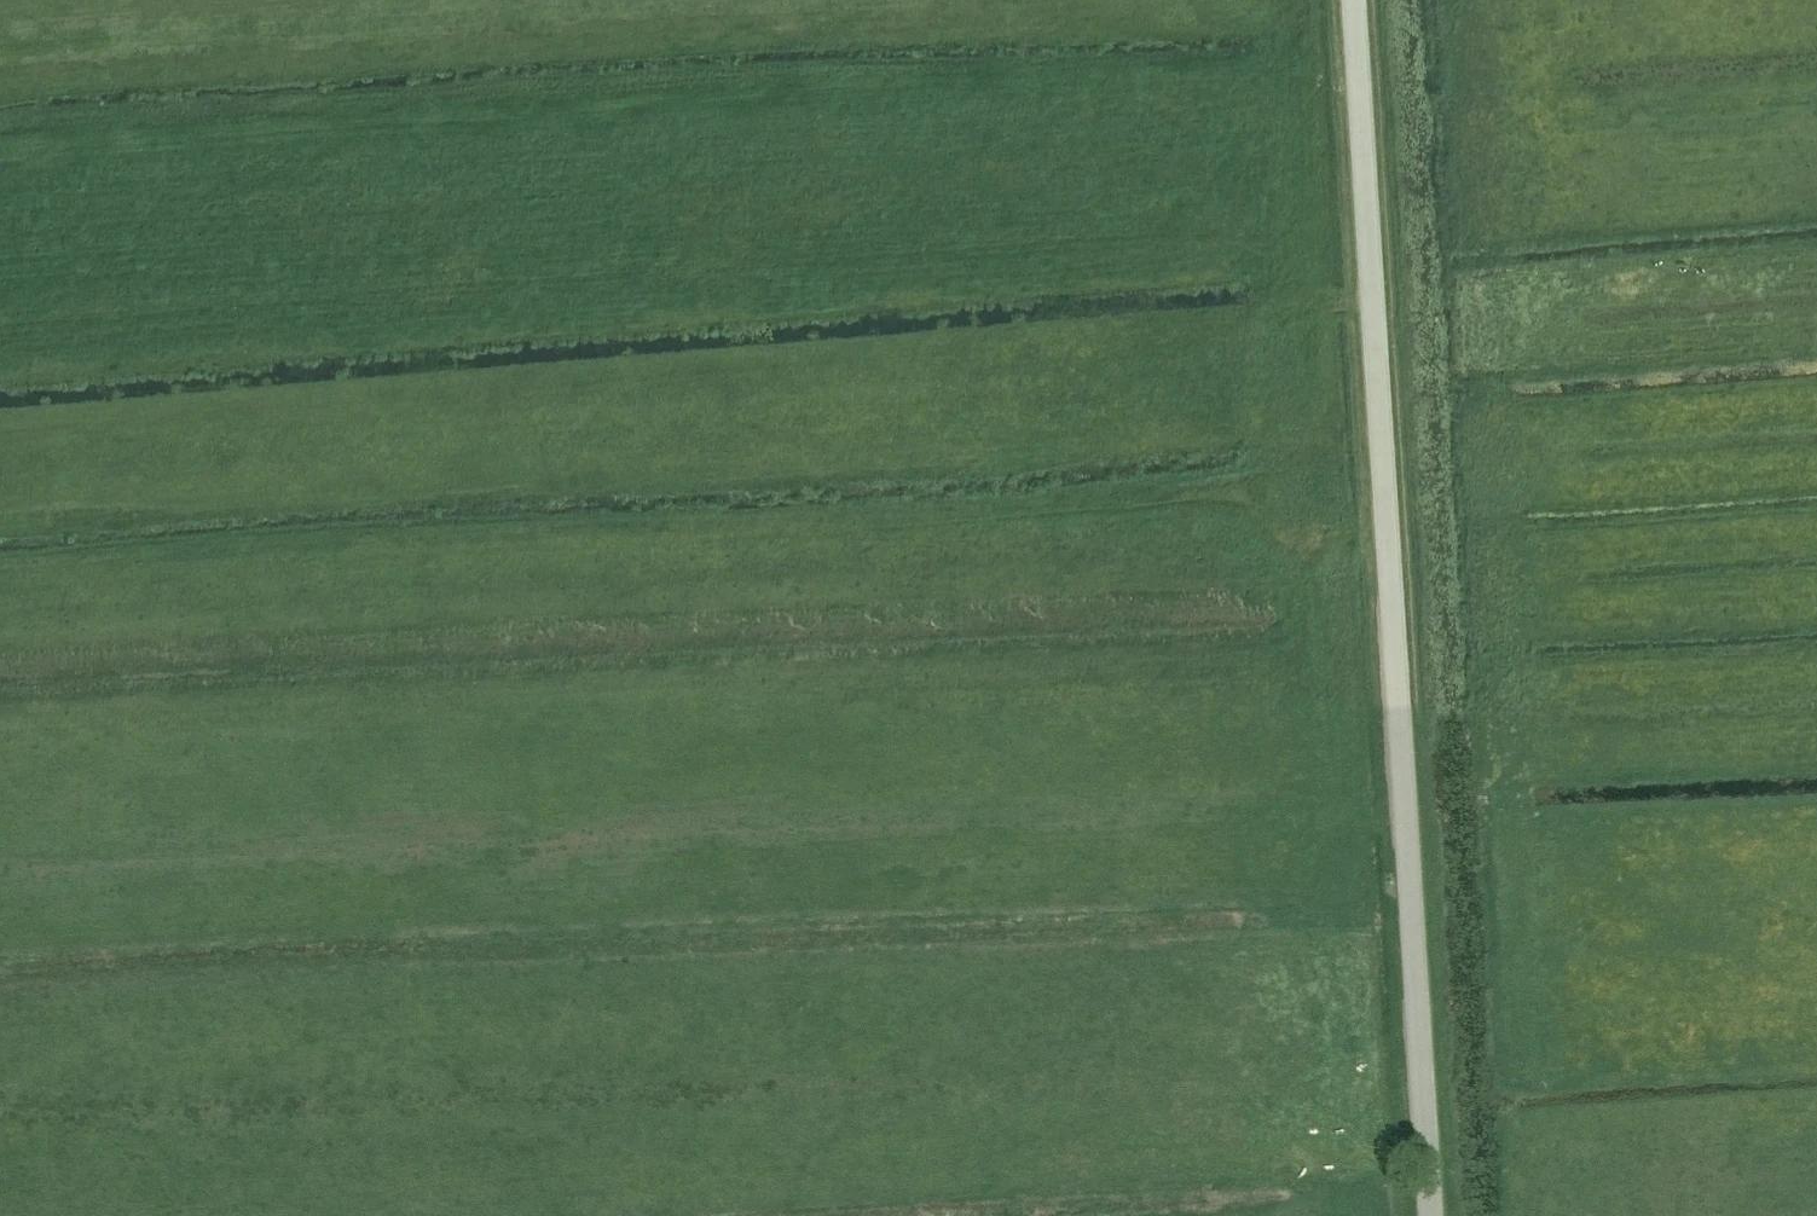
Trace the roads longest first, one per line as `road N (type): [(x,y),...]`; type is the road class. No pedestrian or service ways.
road 1 (unclassified): [(1430,1215),(1352,0)]

